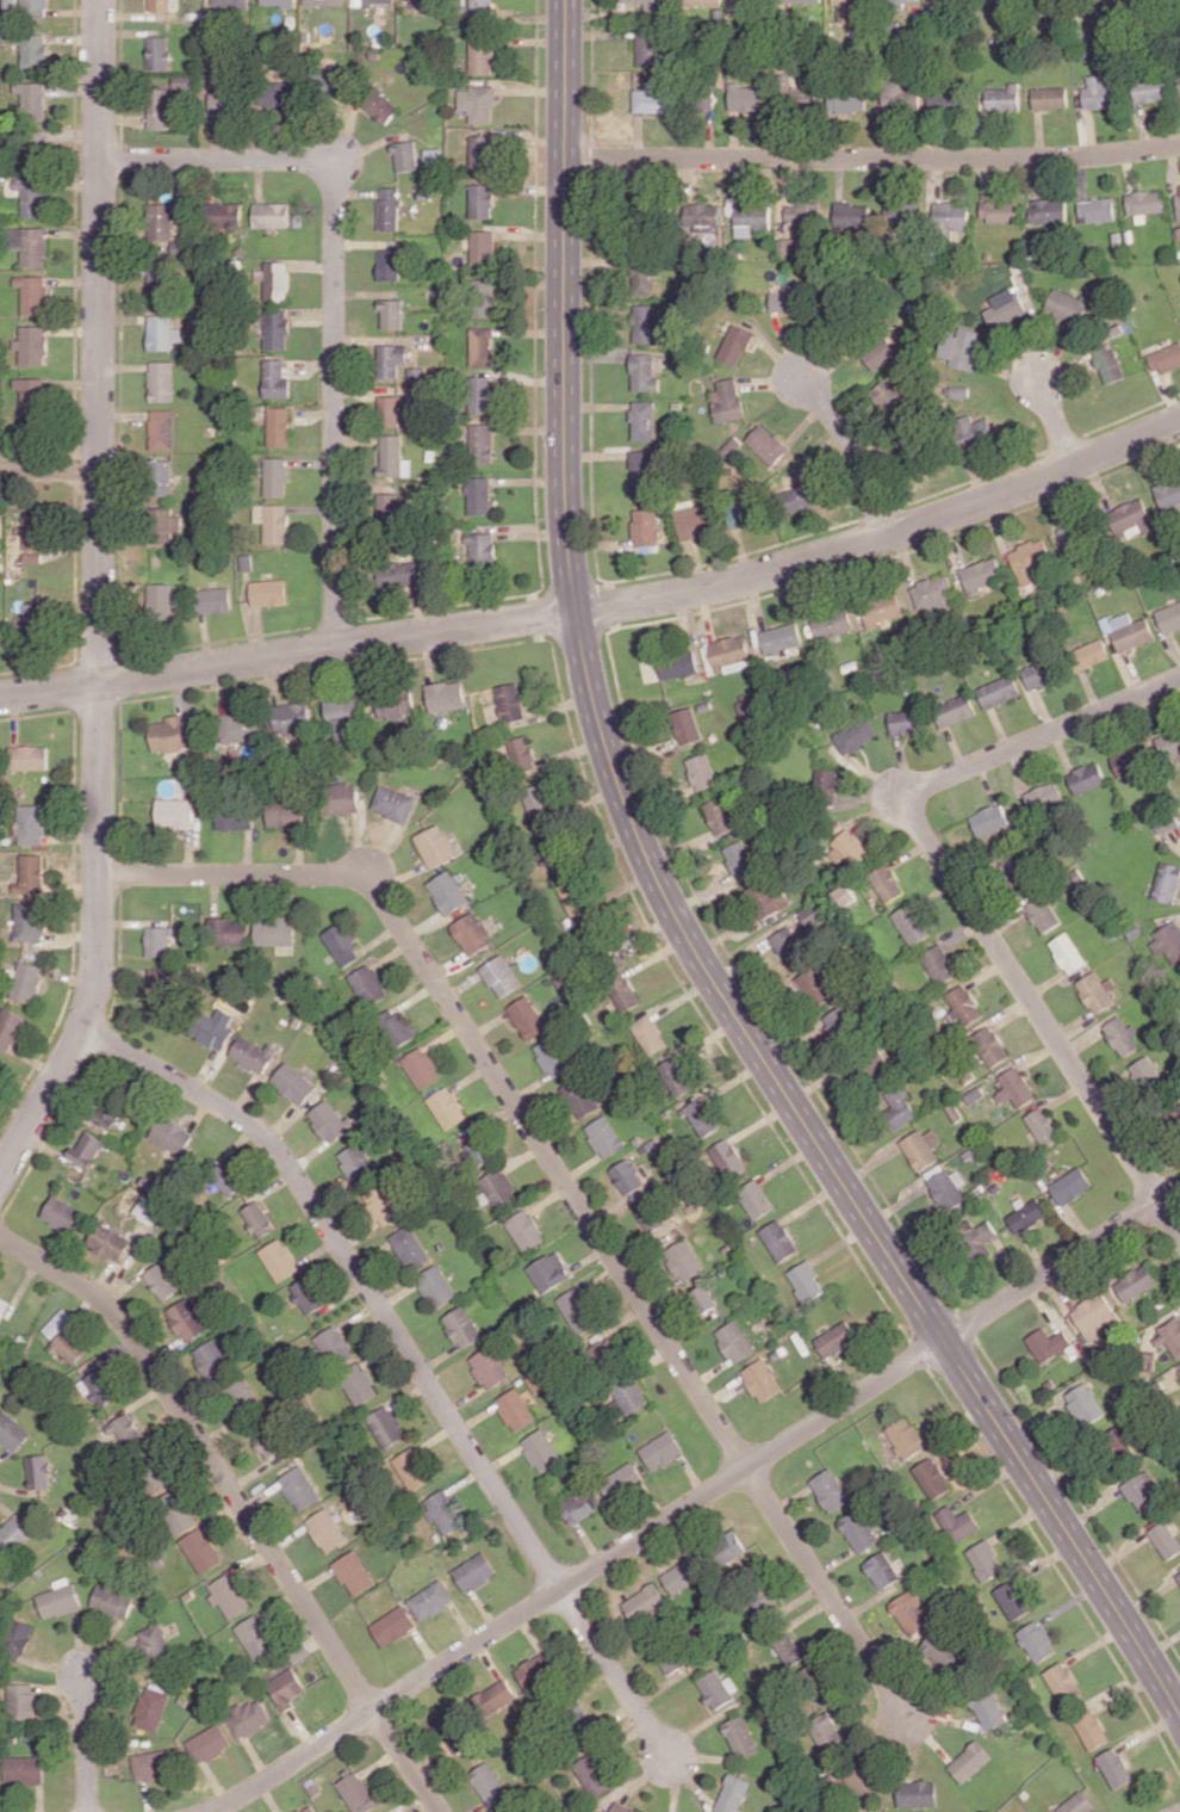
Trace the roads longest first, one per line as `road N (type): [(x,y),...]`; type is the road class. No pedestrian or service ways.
road 1 (tertiary): [(1179,1715),(691,945),(619,786),(591,697),(569,552),(566,0)]
road 2 (residential): [(0,696),(725,585),(934,519),(1179,420)]
road 3 (residential): [(100,0),(98,945),(80,1033),(0,1174)]
road 4 (residential): [(1179,1187),(208,1811)]
road 5 (residential): [(747,1465),(369,884),(346,876),(98,873)]
road 6 (residential): [(1179,1234),(913,812),(929,784),(1179,677)]
road 7 (residential): [(80,1033),(244,1120),(286,1159),(559,1588)]
road 8 (residential): [(0,1238),(117,1313),(439,1811)]
road 9 (residential): [(100,160),(304,160),(334,180),(336,647)]
road 10 (residential): [(565,157),(1021,161),(1179,145)]
road 11 (residential): [(747,1465),(907,1717)]
road 12 (residential): [(670,1757),(559,1588)]
road 13 (residential): [(806,381),(852,446),(886,536)]
road 14 (residential): [(88,1674),(88,1811)]

